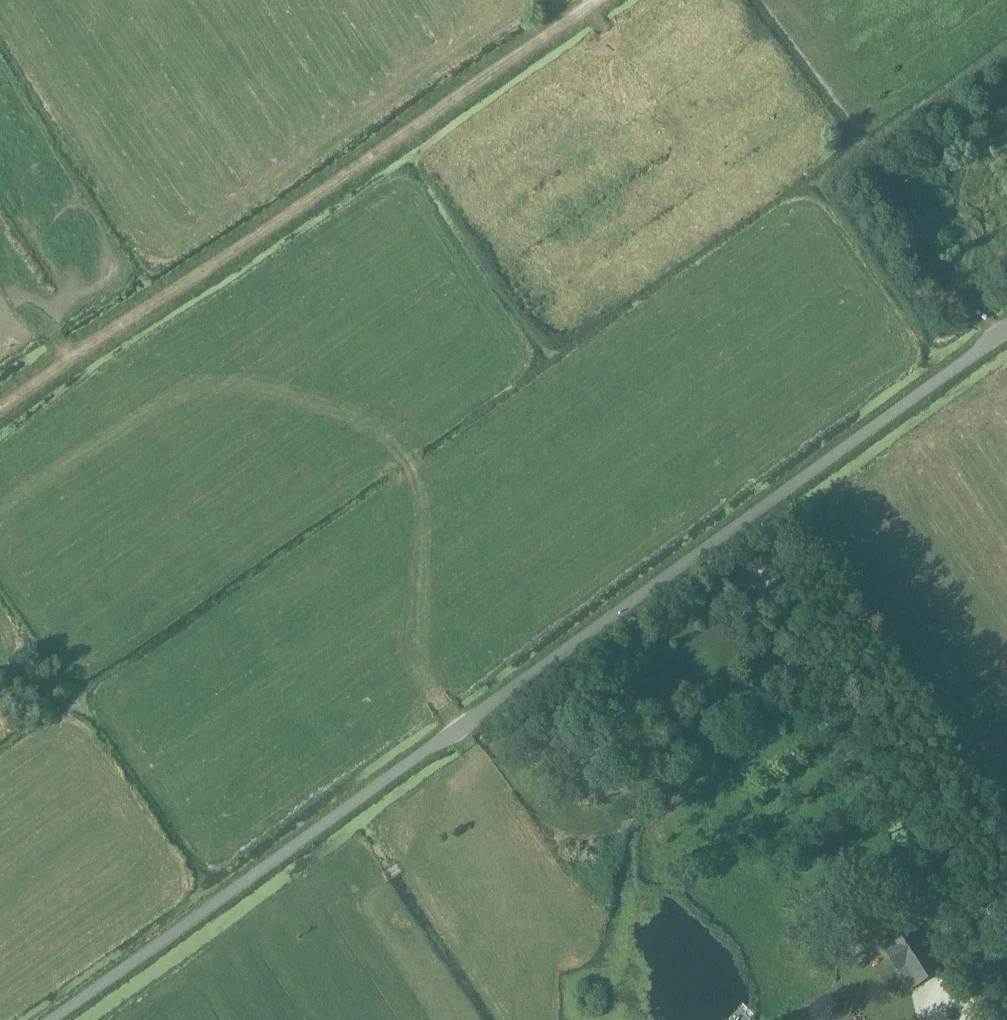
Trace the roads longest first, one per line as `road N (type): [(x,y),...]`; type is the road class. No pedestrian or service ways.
road 1 (unclassified): [(55,1019),(1006,334)]
road 2 (track): [(69,361),(585,6)]

